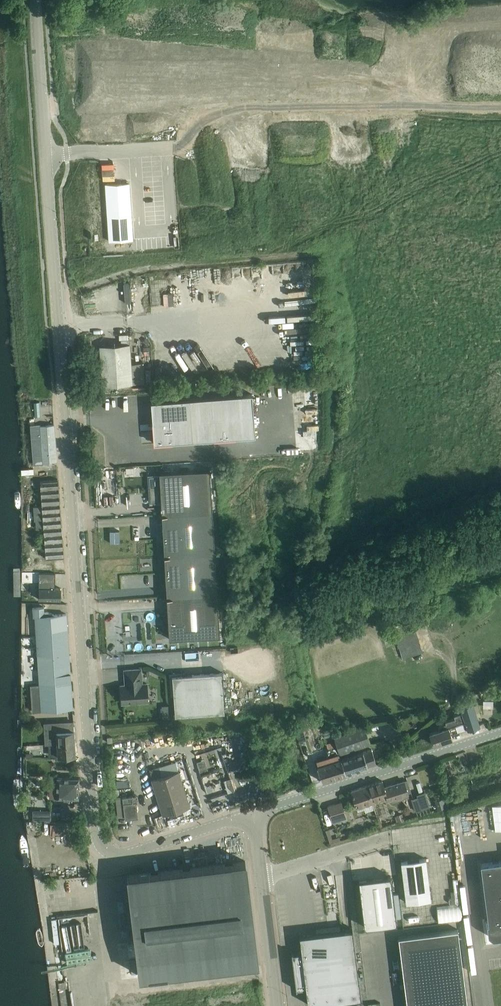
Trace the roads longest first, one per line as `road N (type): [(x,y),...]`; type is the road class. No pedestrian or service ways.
road 1 (unclassified): [(254,814),(129,854),(110,854),(95,835),(37,0)]
road 2 (primary): [(0,71),(500,78)]
road 3 (track): [(163,148),(183,143),(218,113),(391,97),(390,77)]
road 4 (unclassified): [(500,732),(254,814)]
road 5 (unclassified): [(278,1005),(254,814)]

